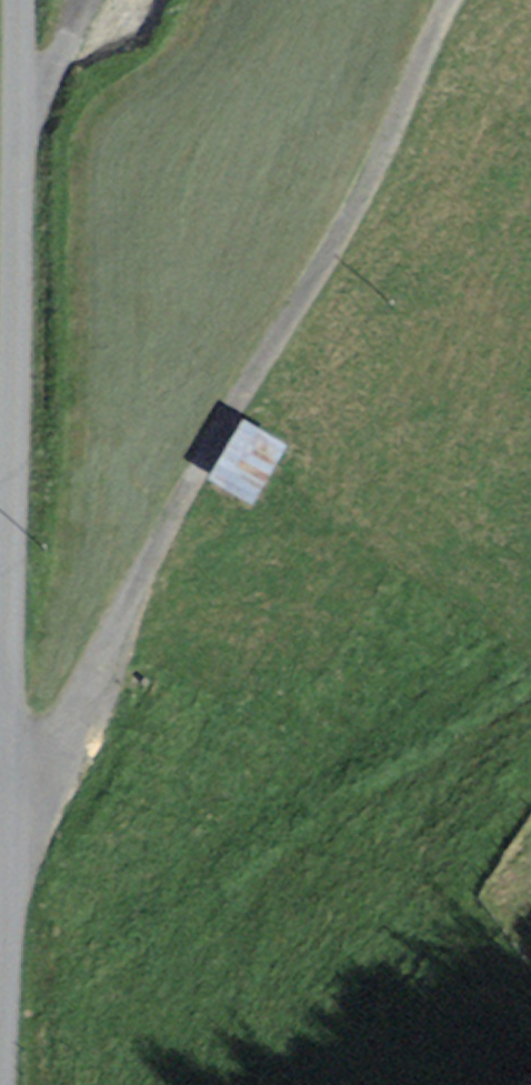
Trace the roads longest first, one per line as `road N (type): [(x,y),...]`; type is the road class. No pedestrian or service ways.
road 1 (unclassified): [(22,0),(0,933)]
road 2 (track): [(453,0),(364,205),(200,477),(69,732),(36,772),(4,791)]
road 3 (track): [(93,0),(39,115),(19,121)]

